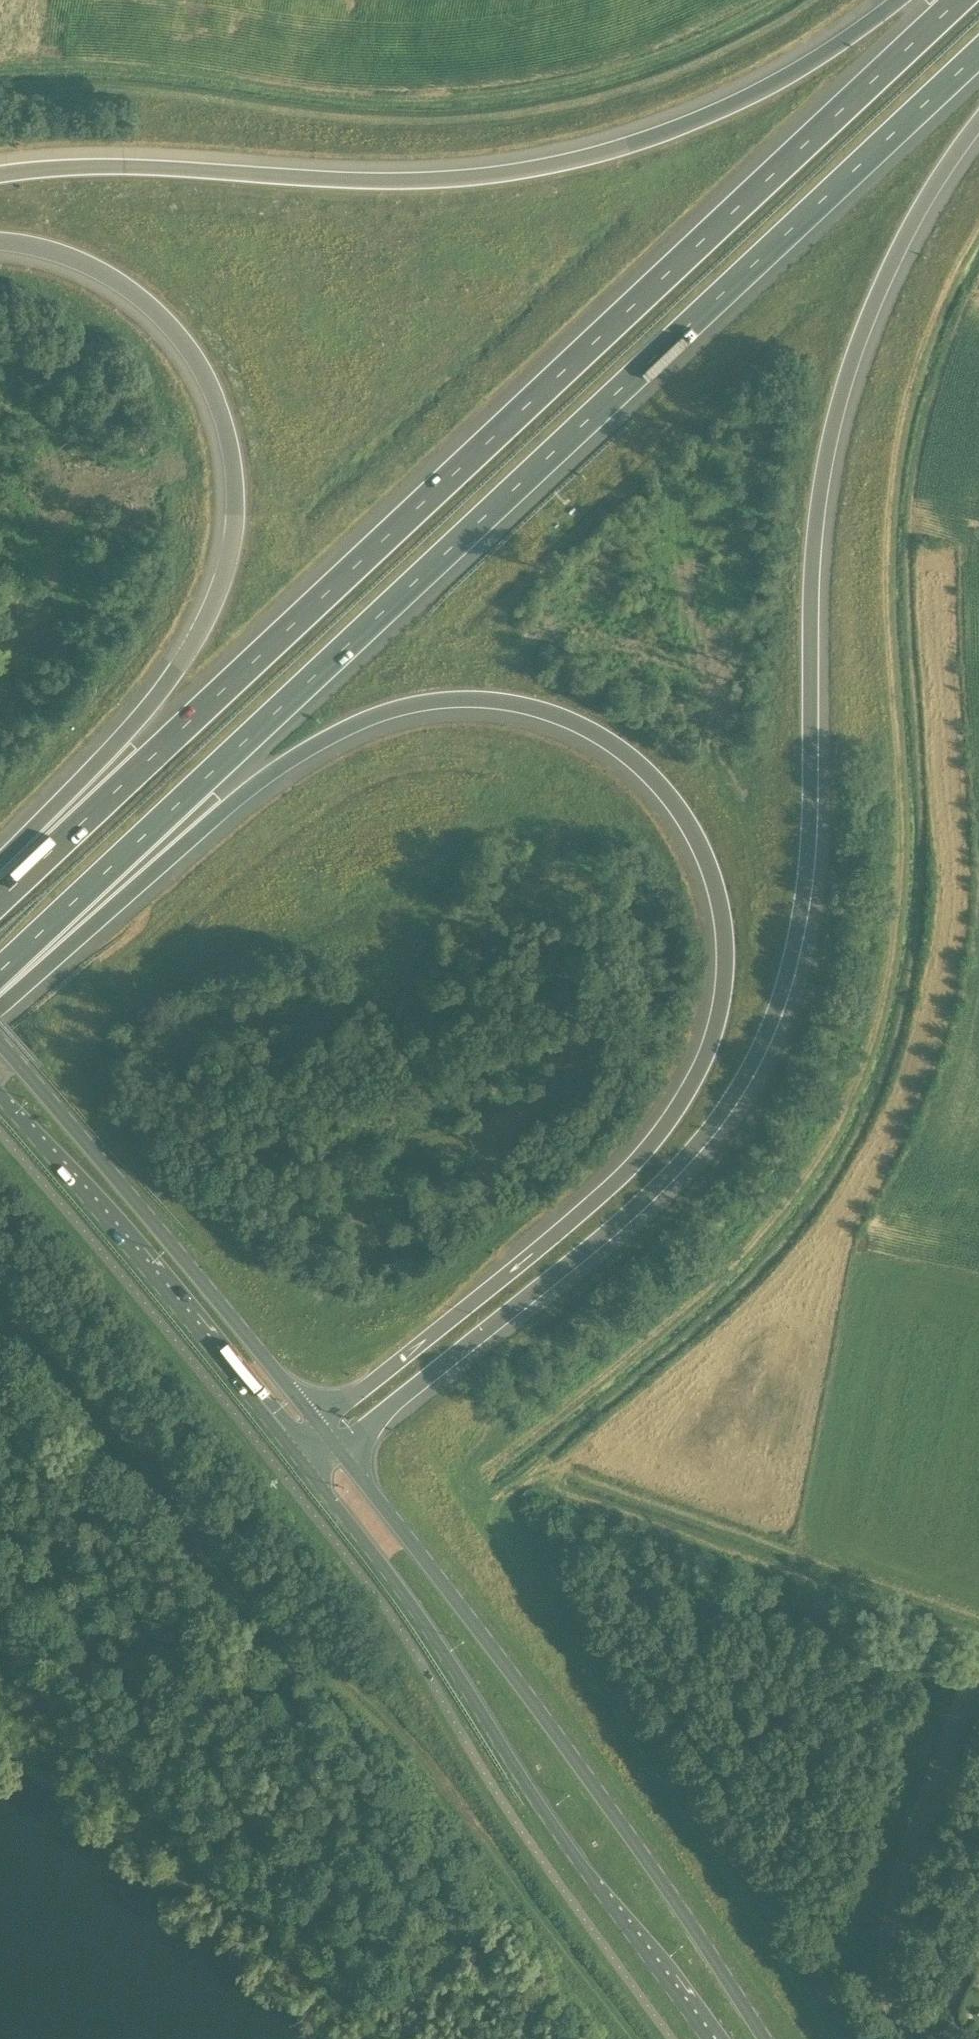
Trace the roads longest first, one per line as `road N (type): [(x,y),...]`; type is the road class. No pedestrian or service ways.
road 1 (motorway): [(0,1005),(272,771),(393,711),(474,703),(547,717),(624,758),(680,818),(715,894),(720,969),(711,1033),(682,1097),(632,1161),(576,1211),(317,1422)]
road 2 (motorway): [(342,1452),(627,1220),(677,1173),(755,1068),(806,910),(818,534),(840,412),(889,278),(978,130)]
road 3 (motorway): [(0,972),(978,60)]
road 4 (motorway): [(958,0),(0,899)]
road 5 (motorway): [(897,0),(741,100),(670,133),(517,175),(365,182),(113,169),(0,177)]
road 6 (motorway): [(0,243),(97,272),(173,329),(225,426),(235,525),(224,575),(175,679),(0,870)]
road 7 (primary): [(762,2038),(540,1714),(342,1452)]
road 8 (primary): [(300,1457),(712,2038)]
road 9 (primary): [(317,1422),(0,1046)]
road 10 (primary): [(0,1100),(300,1457)]
road 11 (unclassified): [(905,2038),(890,1986),(889,1932),(961,1707),(978,1673)]

